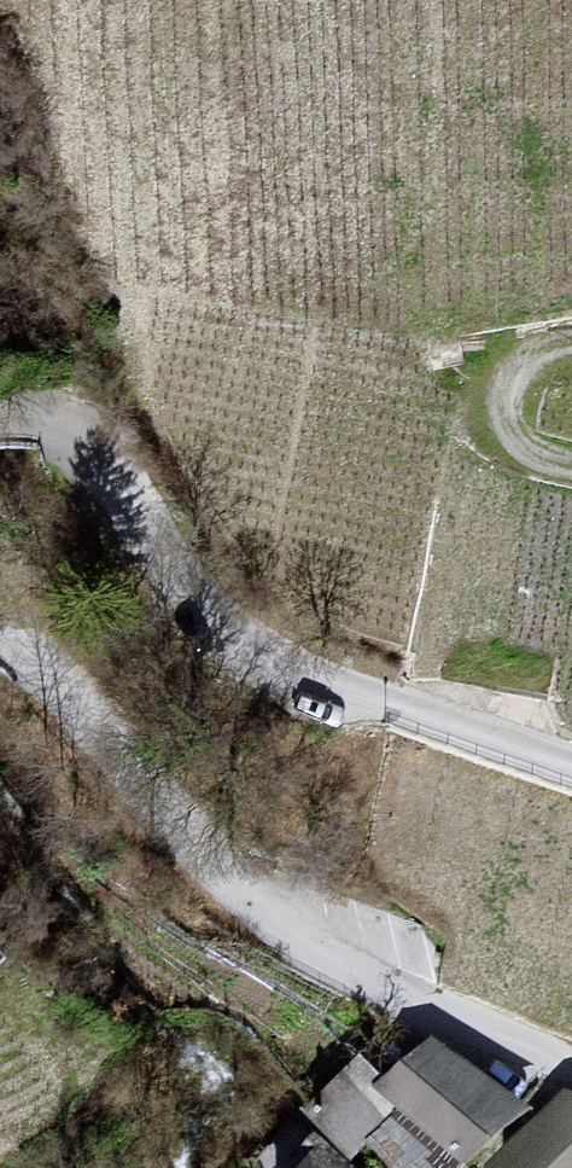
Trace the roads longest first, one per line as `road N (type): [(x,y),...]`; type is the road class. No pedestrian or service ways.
road 1 (residential): [(0,650),(64,678),(147,764),(228,891),(418,1008),(571,1089)]
road 2 (unclassified): [(571,784),(335,706),(233,644),(155,564),(93,470),(23,432),(0,434)]
road 3 (track): [(571,353),(525,369),(505,412),(519,462),(571,473)]

